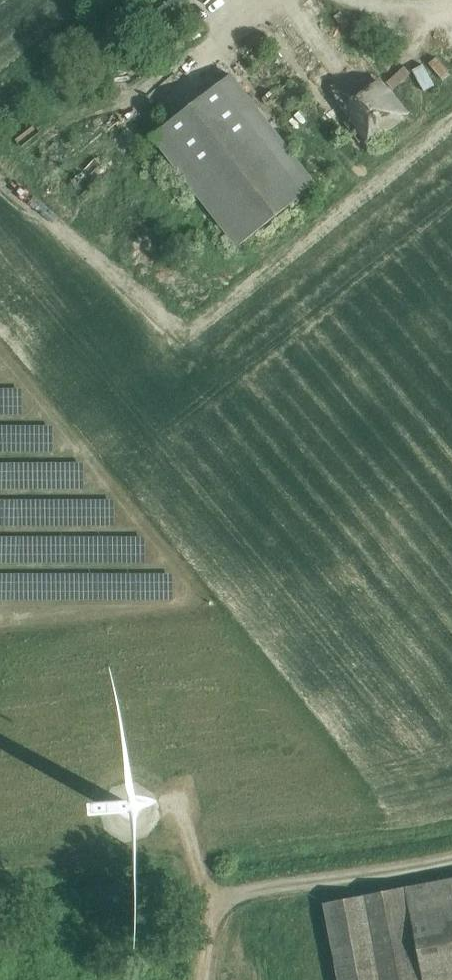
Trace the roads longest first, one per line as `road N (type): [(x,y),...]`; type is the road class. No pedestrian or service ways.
road 1 (track): [(451,860),(203,902)]
road 2 (track): [(161,808),(179,818),(203,902),(202,979)]

